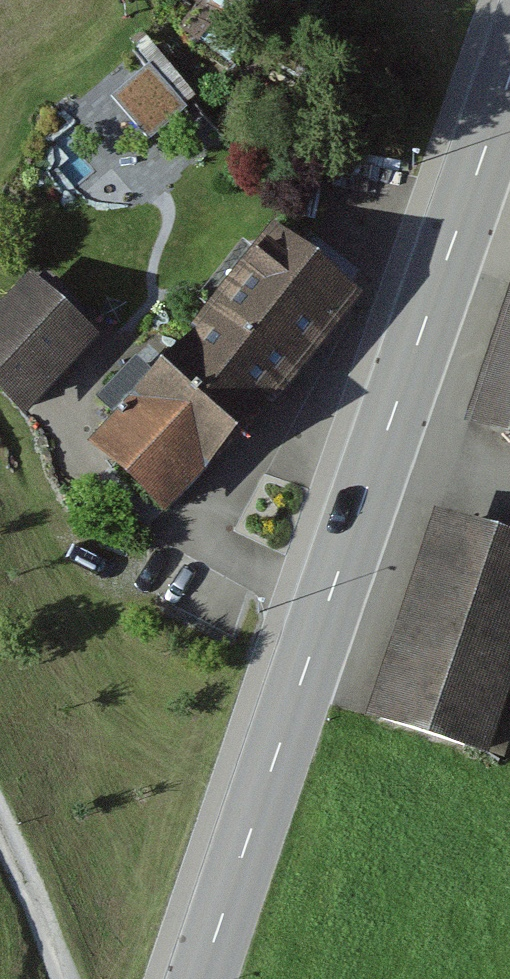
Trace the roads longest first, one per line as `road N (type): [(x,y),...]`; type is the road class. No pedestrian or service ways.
road 1 (secondary): [(509,81),(201,978)]
road 2 (trunk): [(509,97),(388,489),(323,738),(291,910),(287,978)]
road 3 (track): [(65,978),(0,834)]

